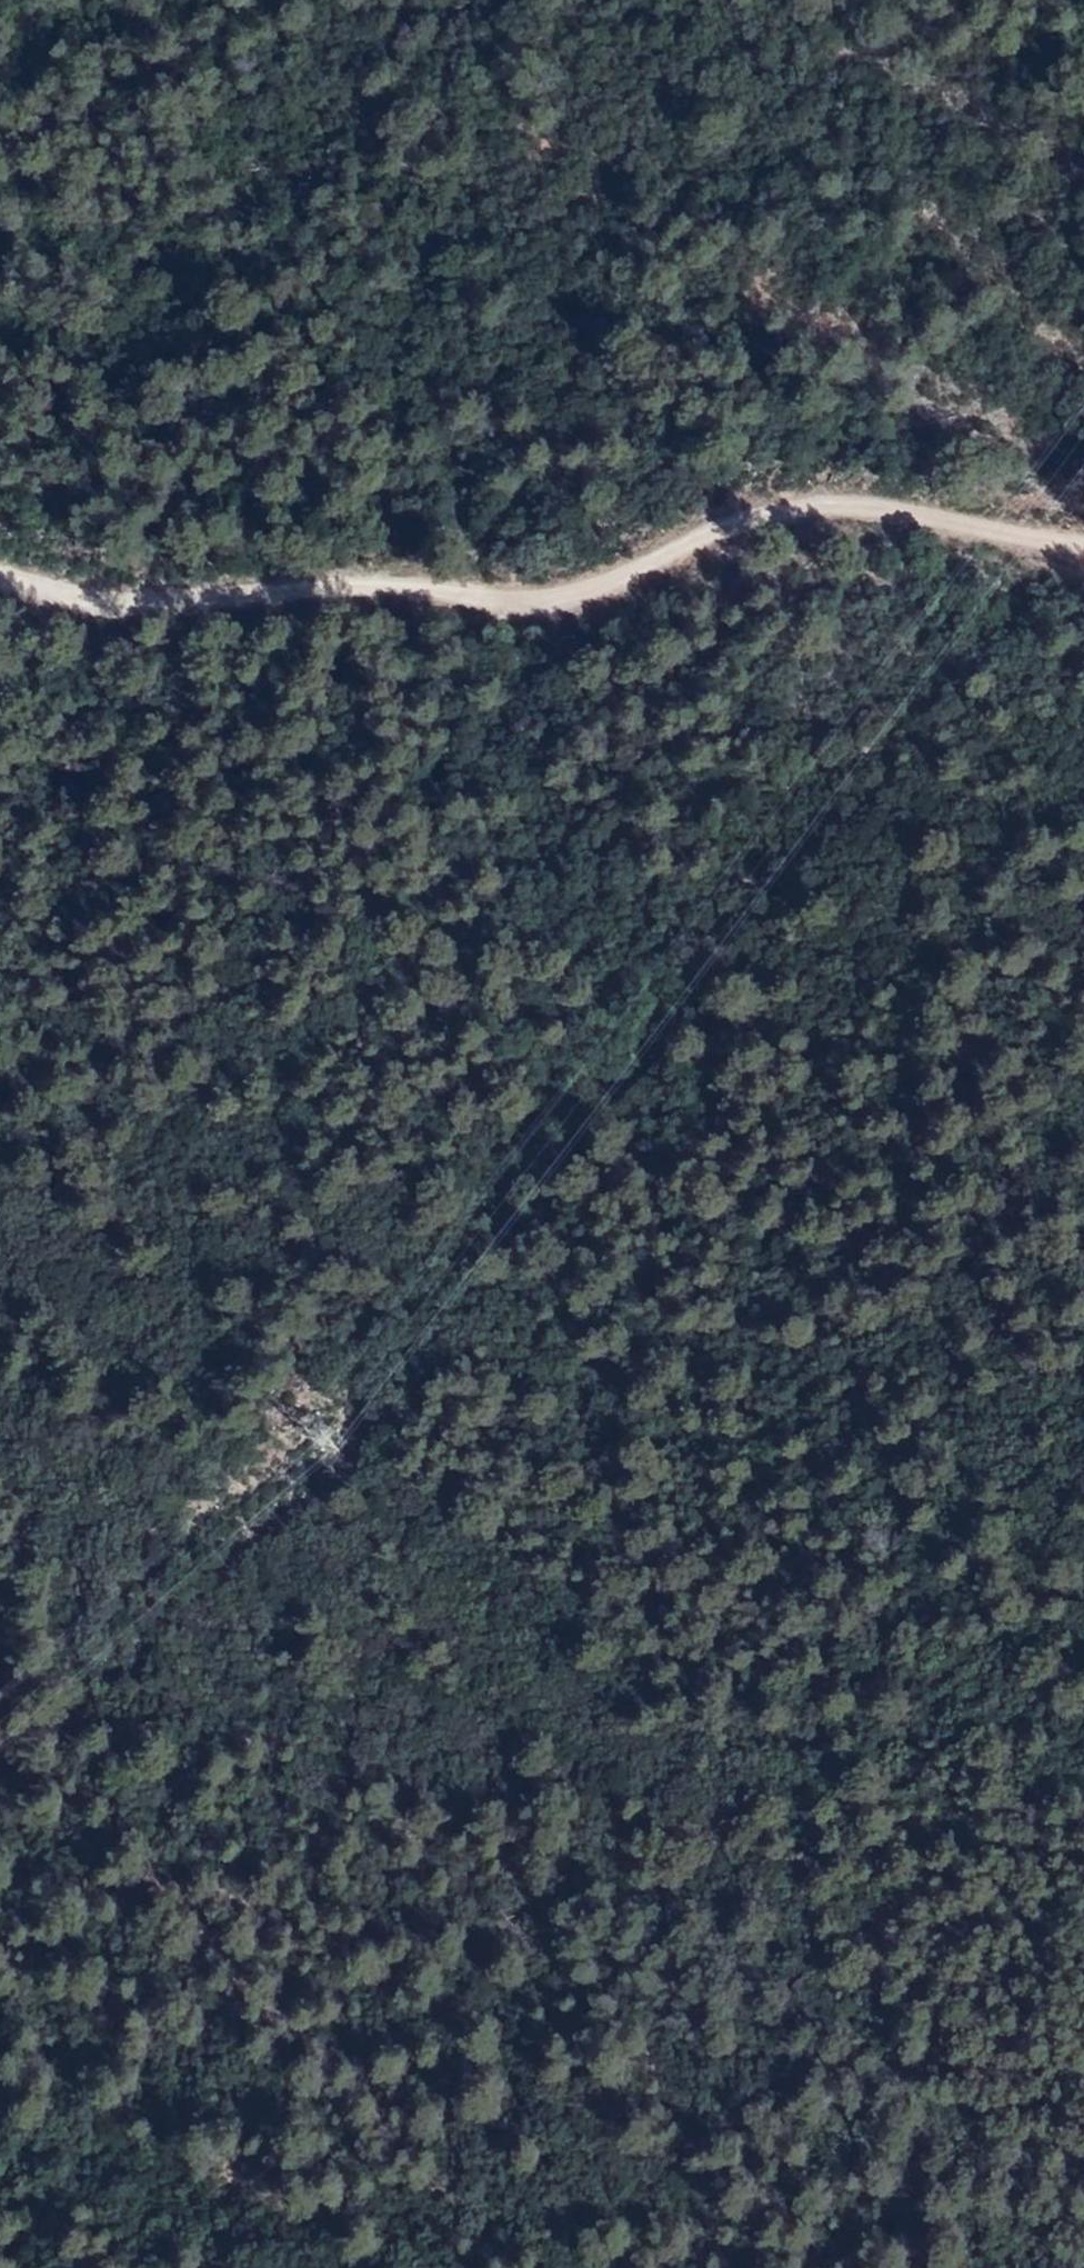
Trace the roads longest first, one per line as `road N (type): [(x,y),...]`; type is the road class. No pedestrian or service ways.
road 1 (unclassified): [(1083,539),(875,500),(776,507),(555,594),(374,600),(267,590),(134,604),(0,574)]

